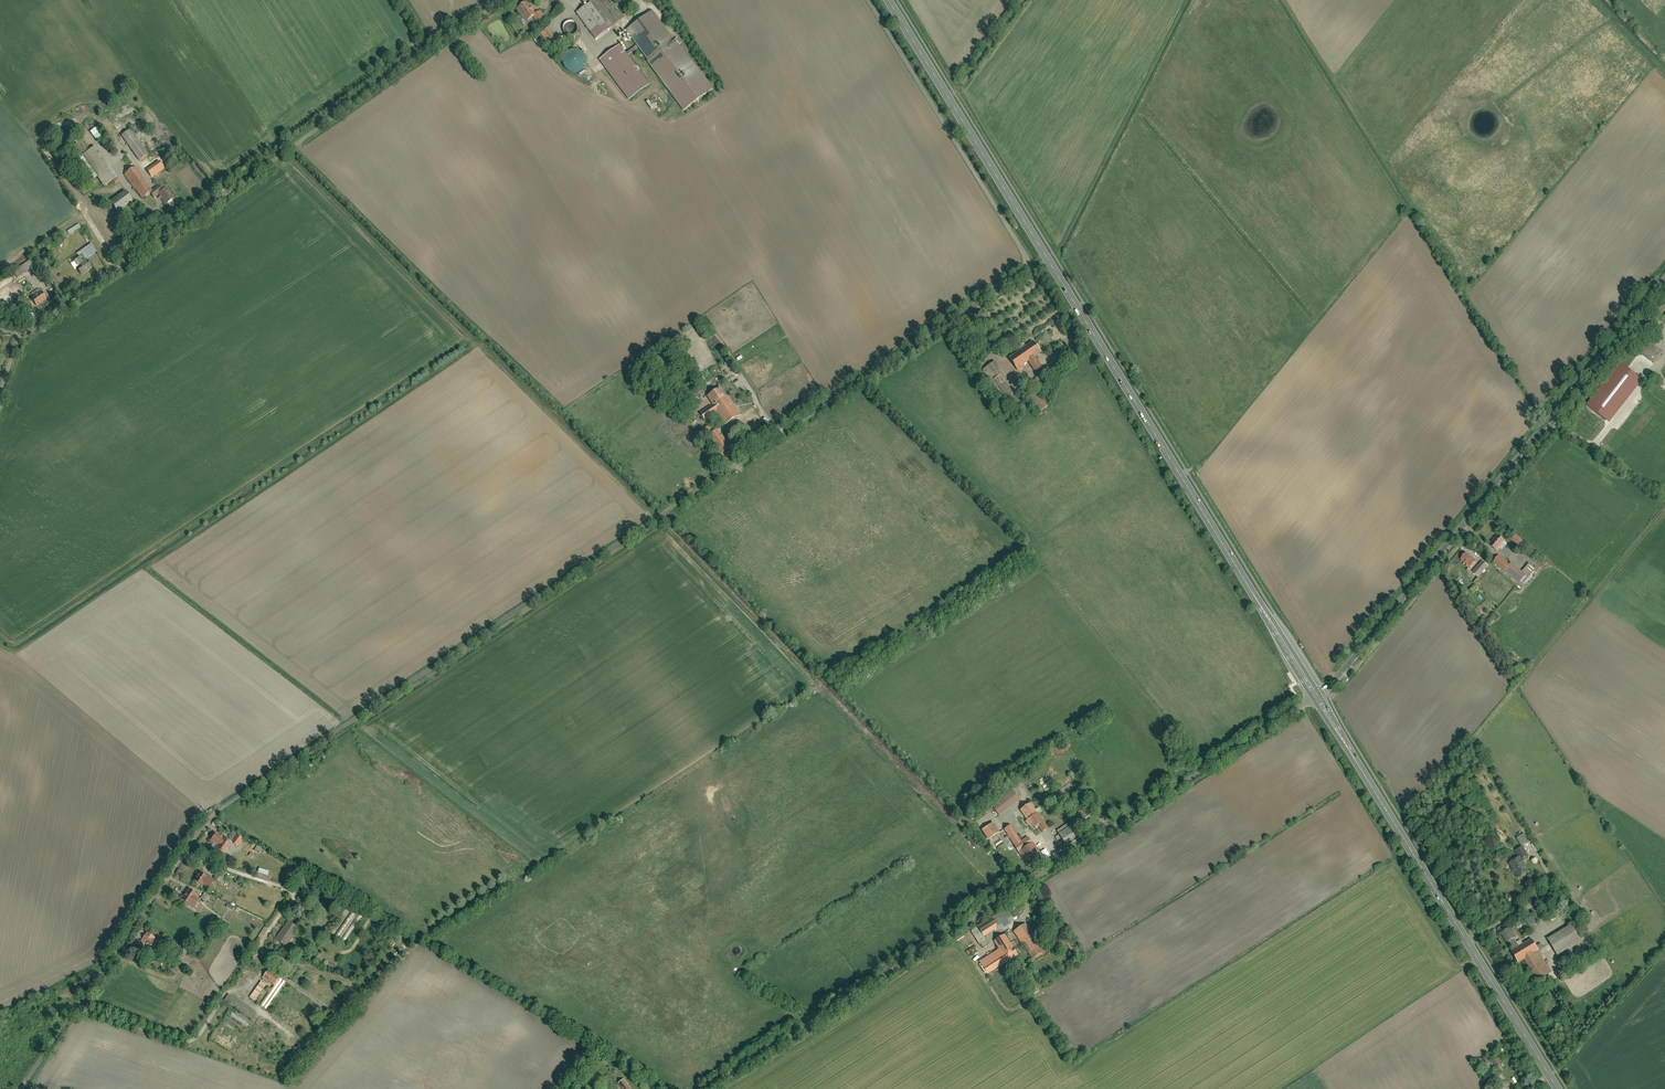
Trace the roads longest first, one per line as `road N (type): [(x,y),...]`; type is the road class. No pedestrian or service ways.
road 1 (residential): [(26,1088),(201,821),(1021,279),(1023,249),(868,0)]
road 2 (primary): [(889,0),(1318,696)]
road 3 (residential): [(706,1088),(1318,696)]
road 4 (residential): [(498,0),(26,335),(0,396)]
road 5 (primary): [(1318,696),(1558,1088)]
road 6 (tertiary): [(1318,696),(1551,422)]
road 7 (tertiary): [(1551,422),(1664,286)]
road 8 (unclassified): [(1551,422),(1664,496)]

